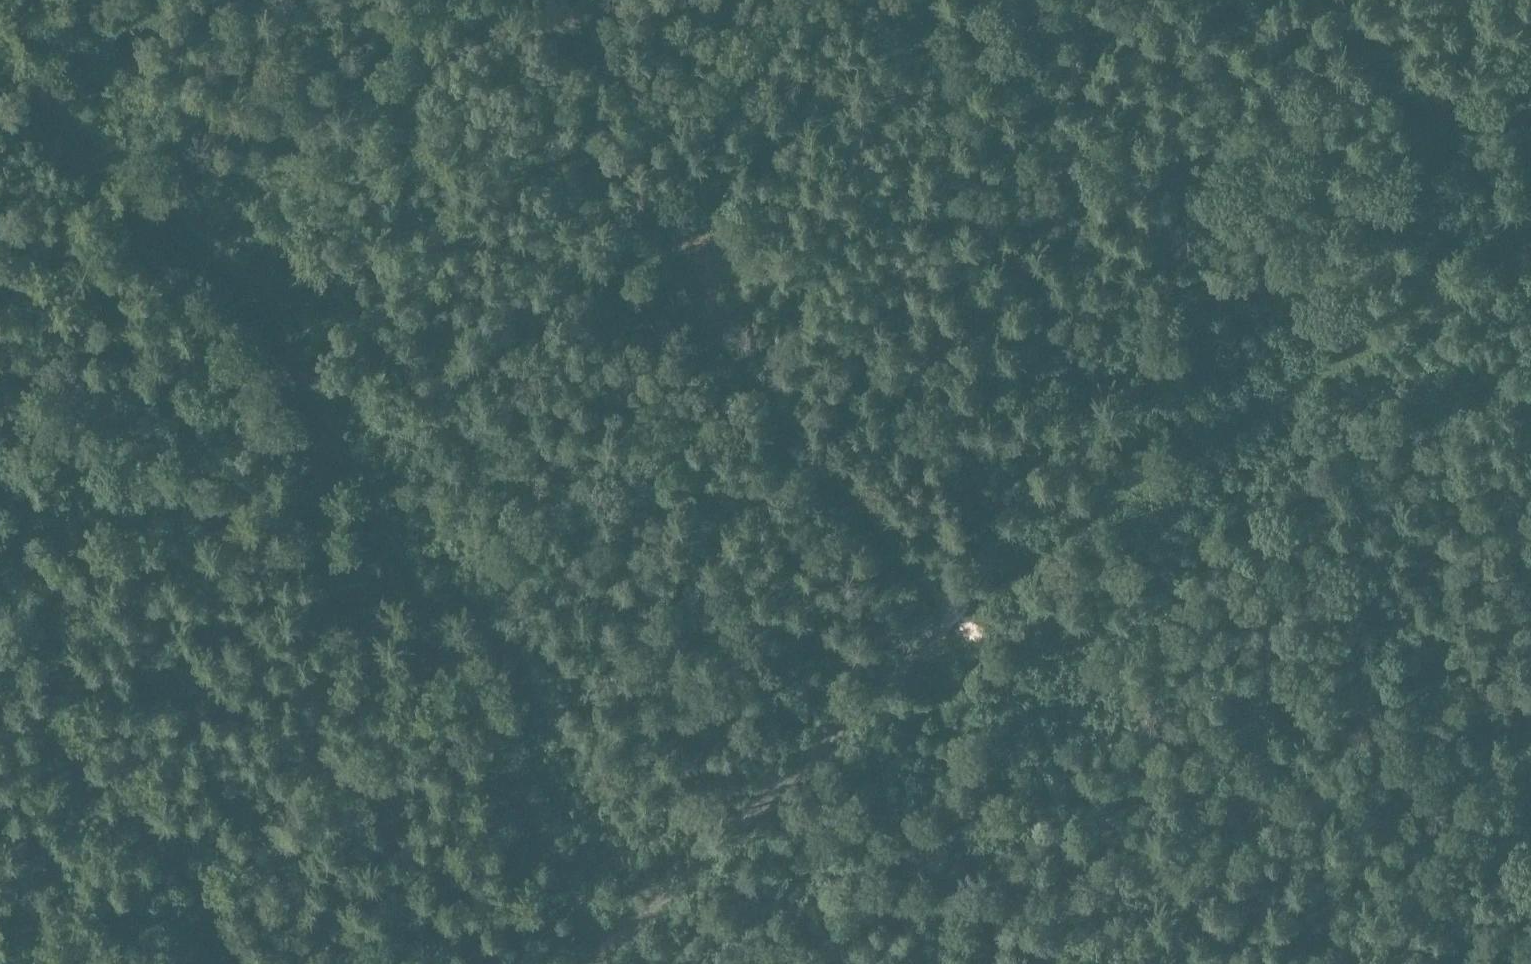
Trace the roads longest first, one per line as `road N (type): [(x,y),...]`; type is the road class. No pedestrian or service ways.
road 1 (track): [(0,66),(89,132),(250,293),(364,488),(612,963)]
road 2 (track): [(587,963),(943,626),(920,578),(734,351),(692,281),(685,240)]
road 3 (track): [(943,621),(1148,477),(1417,306),(1530,220)]

